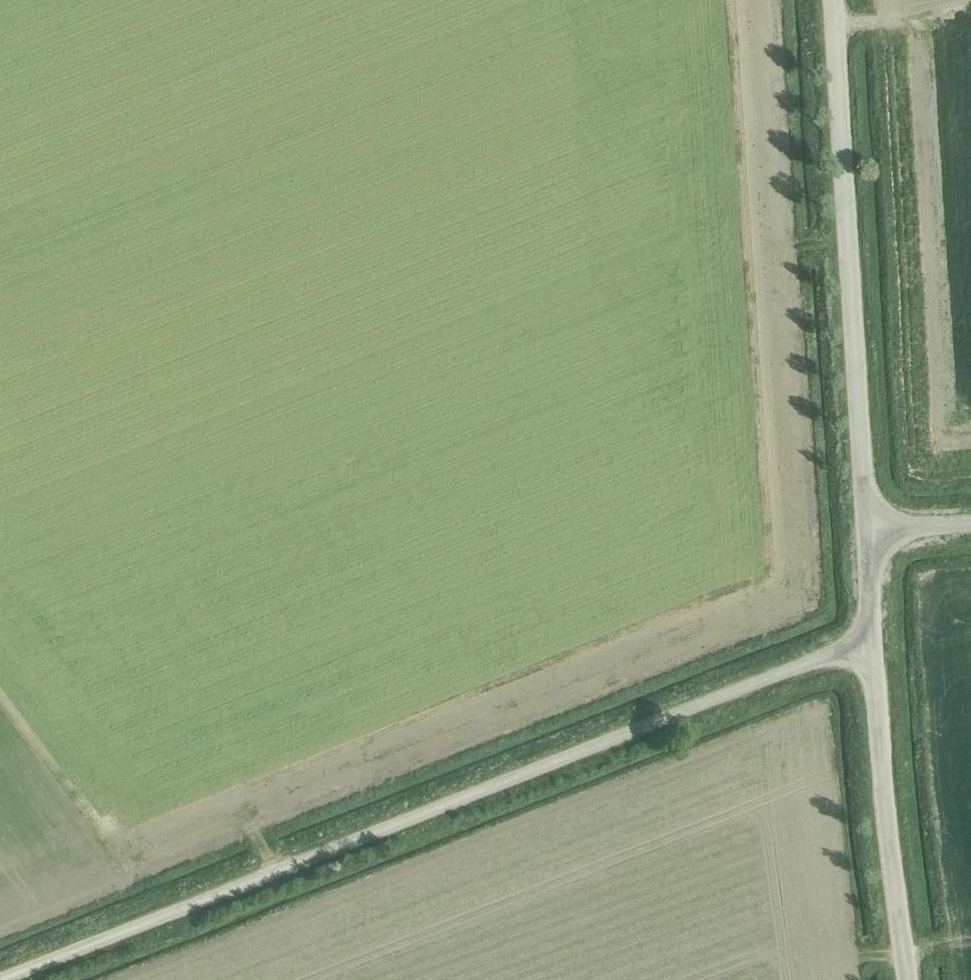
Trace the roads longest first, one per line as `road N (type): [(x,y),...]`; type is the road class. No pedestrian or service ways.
road 1 (unclassified): [(0,966),(868,640)]
road 2 (unclassified): [(868,526),(833,0)]
road 3 (unclassified): [(906,979),(868,640)]

